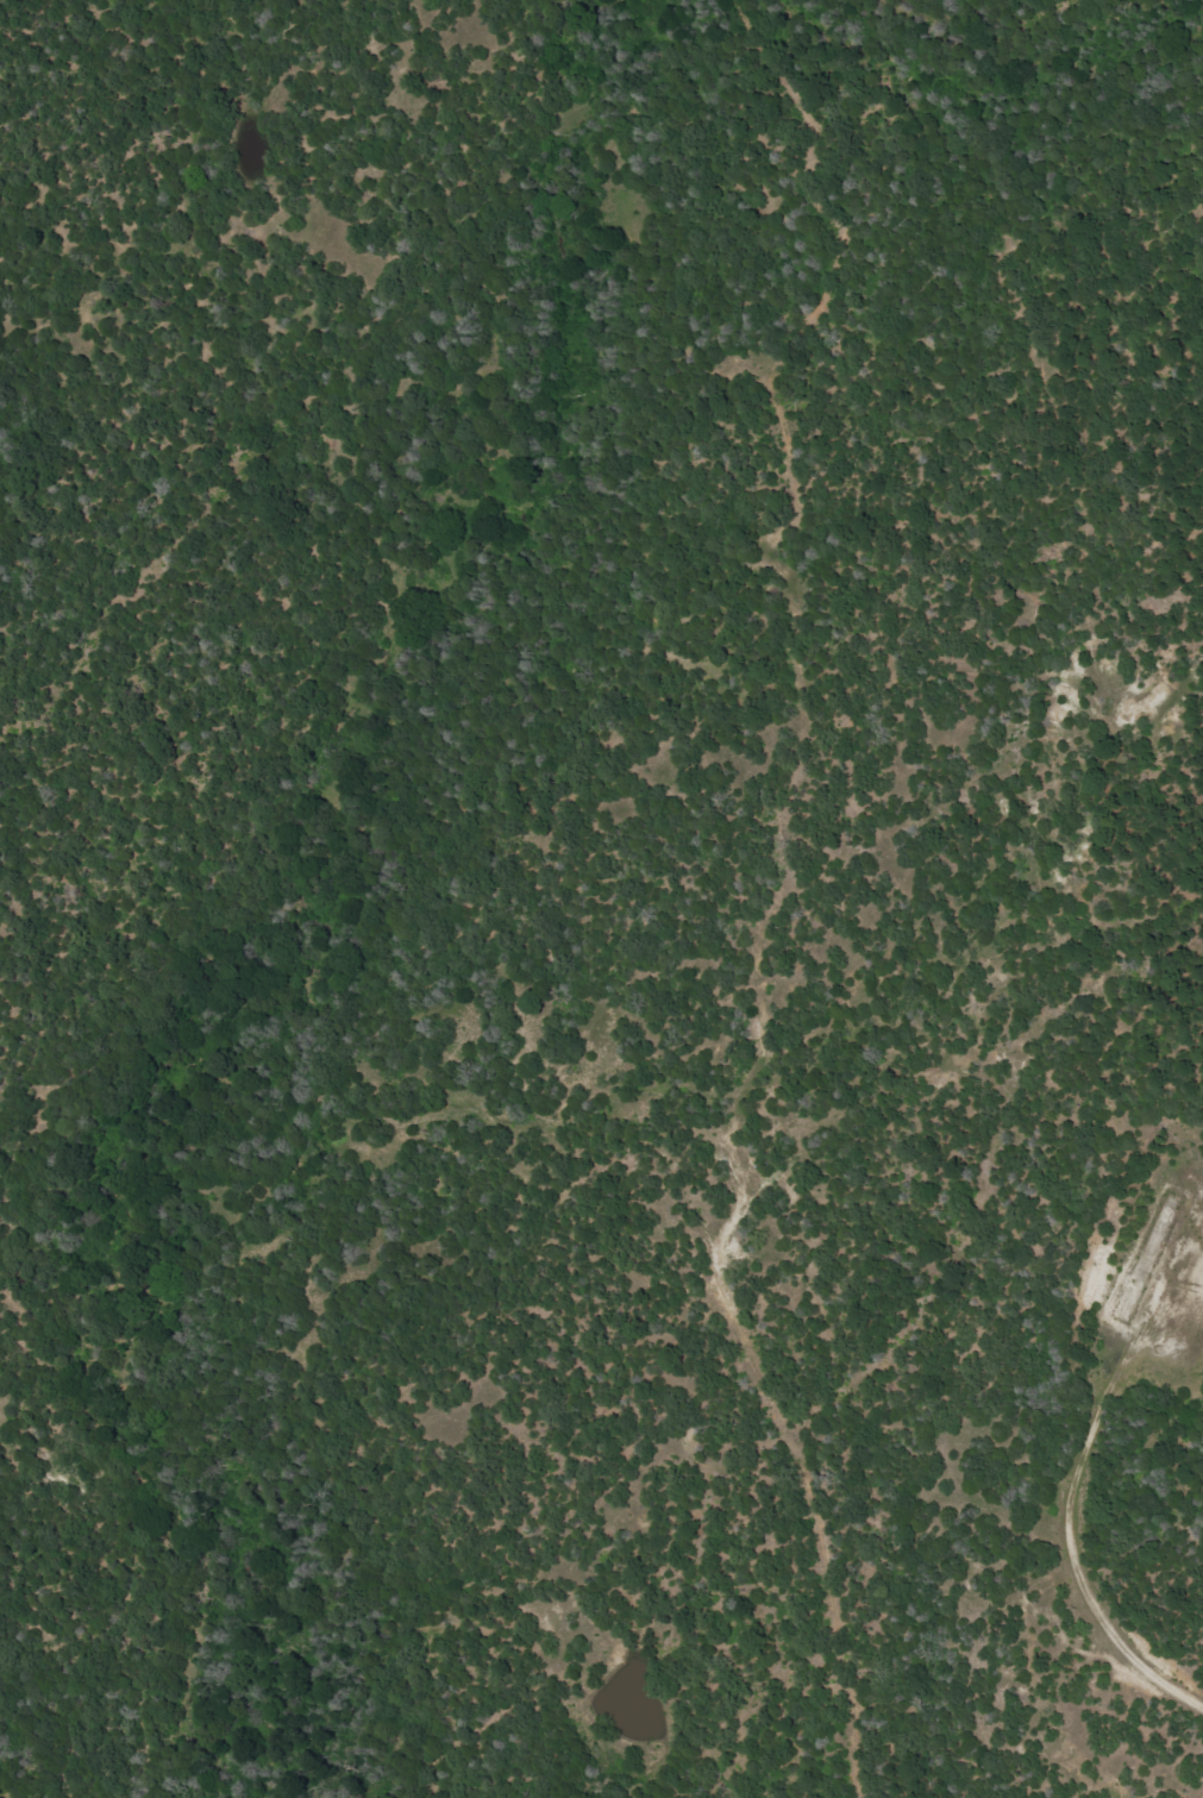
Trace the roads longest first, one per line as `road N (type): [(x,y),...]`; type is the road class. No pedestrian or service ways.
road 1 (residential): [(1202,1768),(1123,1725),(1059,1661),(1059,1561),(1182,1366),(1177,1254),(1153,1208),(1135,1055),(1147,1026),(1202,1016)]
road 2 (residential): [(1202,1695),(1102,1620),(1076,1577),(1069,1537),(1072,1484),(1094,1422),(1166,1278)]

